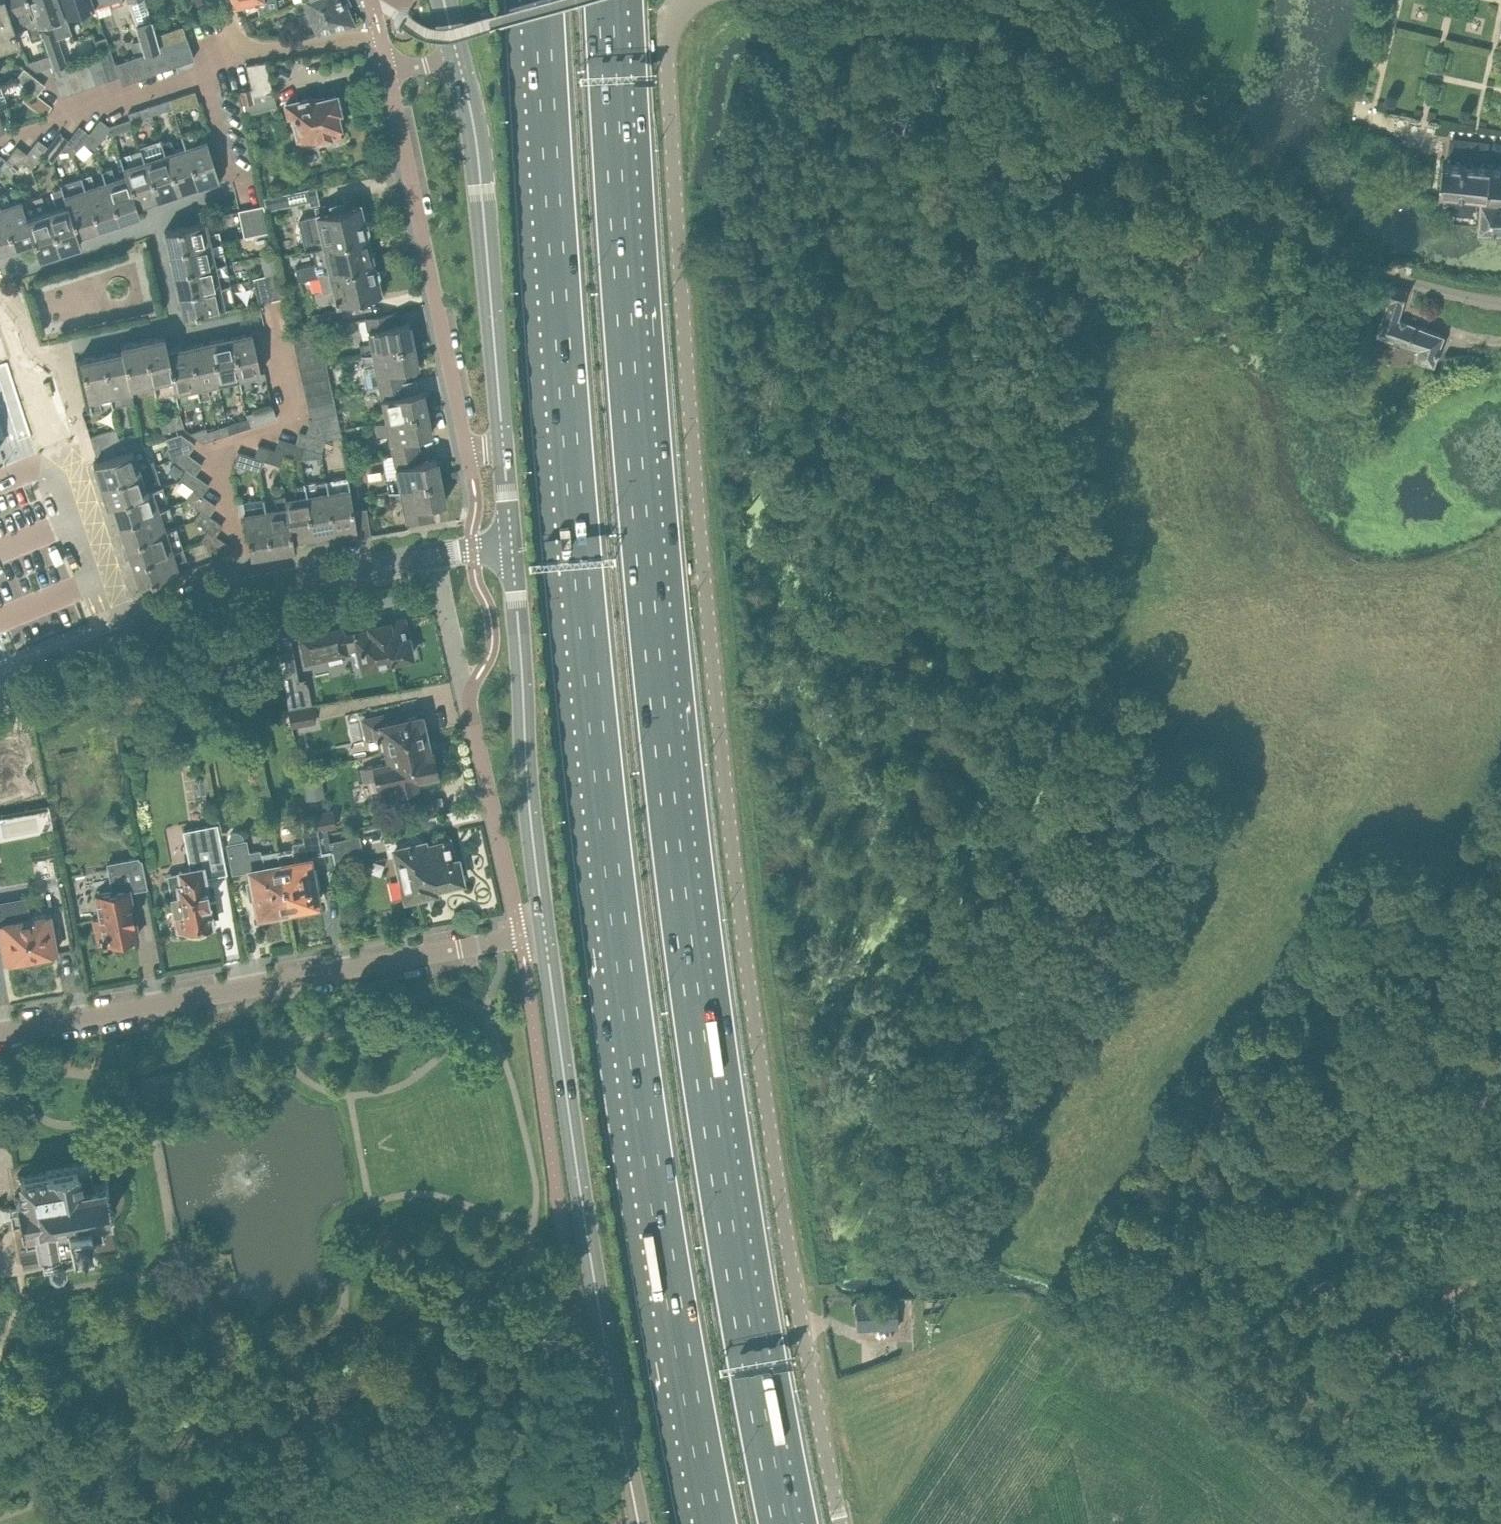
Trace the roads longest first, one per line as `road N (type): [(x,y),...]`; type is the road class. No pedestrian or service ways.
road 1 (unclassified): [(840,1523),(767,1108),(701,545),(667,46),(669,24),(690,0)]
road 2 (motorway): [(779,1523),(715,1153),(657,701),(606,0)]
road 3 (motorway): [(546,0),(589,704),(711,1523)]
road 4 (tertiary): [(544,930),(638,1523)]
road 5 (unclassified): [(1500,303),(1374,272),(1257,219),(1117,85),(1012,0)]
road 6 (residential): [(0,1032),(522,934)]
road 7 (tertiary): [(503,449),(473,124),(458,56)]
road 8 (residential): [(522,934),(457,649),(474,549)]
road 9 (residential): [(466,452),(388,73)]
road 10 (tertiary): [(544,930),(510,547)]
road 11 (residential): [(114,635),(246,588),(474,549)]
road 12 (residential): [(248,317),(176,326),(153,220),(216,191)]
road 13 (residential): [(222,0),(236,35),(255,48),(380,38)]
road 14 (residential): [(114,635),(56,479)]
road 15 (residential): [(0,682),(114,635)]

